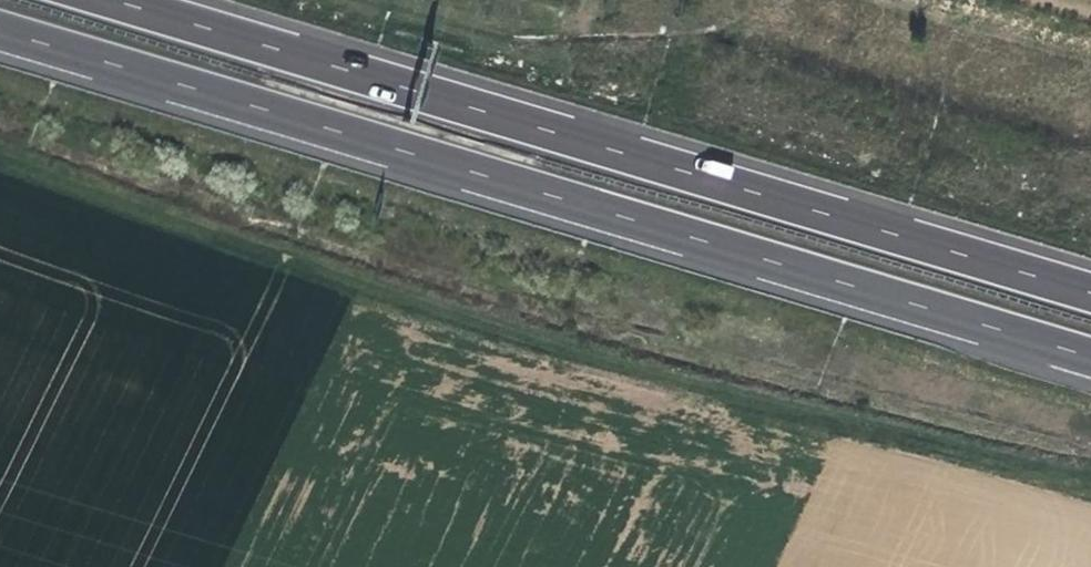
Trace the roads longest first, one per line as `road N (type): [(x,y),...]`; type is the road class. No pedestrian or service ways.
road 1 (motorway): [(0,31),(1090,359)]
road 2 (motorway): [(1090,294),(115,0)]

